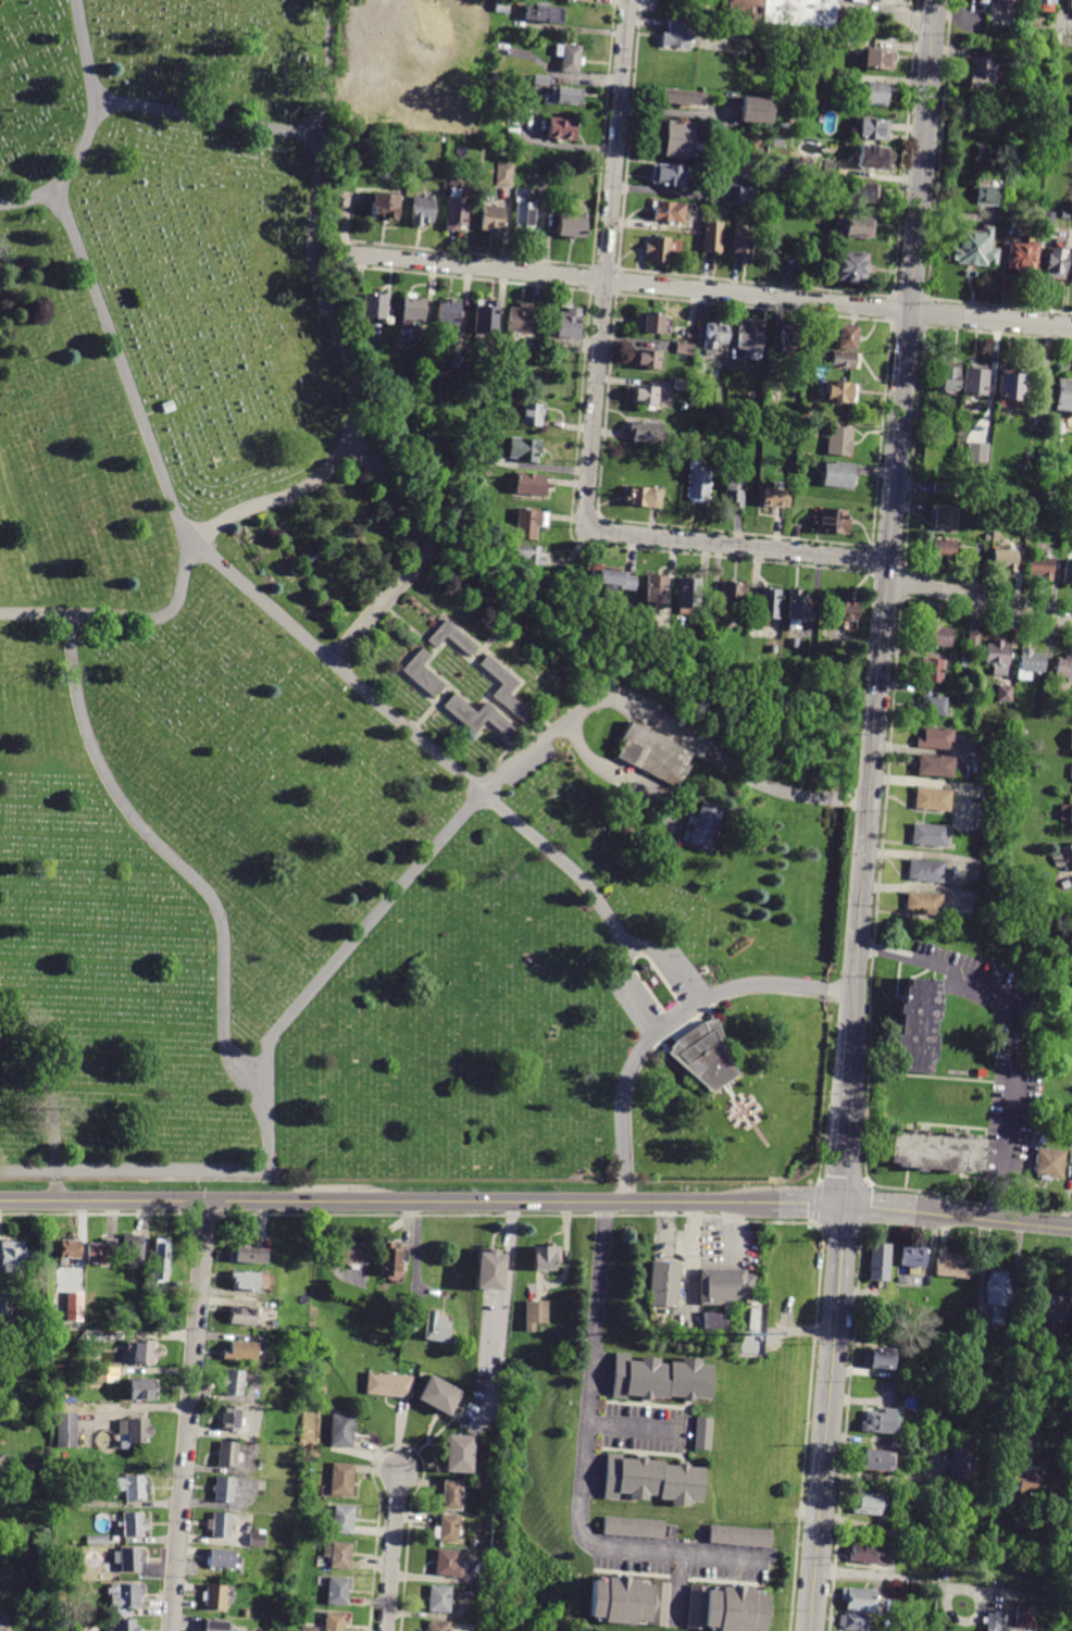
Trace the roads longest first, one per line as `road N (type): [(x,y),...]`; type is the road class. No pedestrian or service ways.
road 1 (tertiary): [(810,1630),(845,1087),(934,7)]
road 2 (residential): [(1071,624),(908,583),(859,558),(593,525),(586,508),(629,0)]
road 3 (tertiary): [(838,1206),(0,1201)]
road 4 (residential): [(1071,327),(344,252)]
road 5 (residential): [(170,1630),(204,1202)]
road 6 (residential): [(1071,1227),(838,1206)]
road 7 (residential): [(387,1630),(402,1471)]
road 8 (residential): [(814,1576),(946,1585)]

